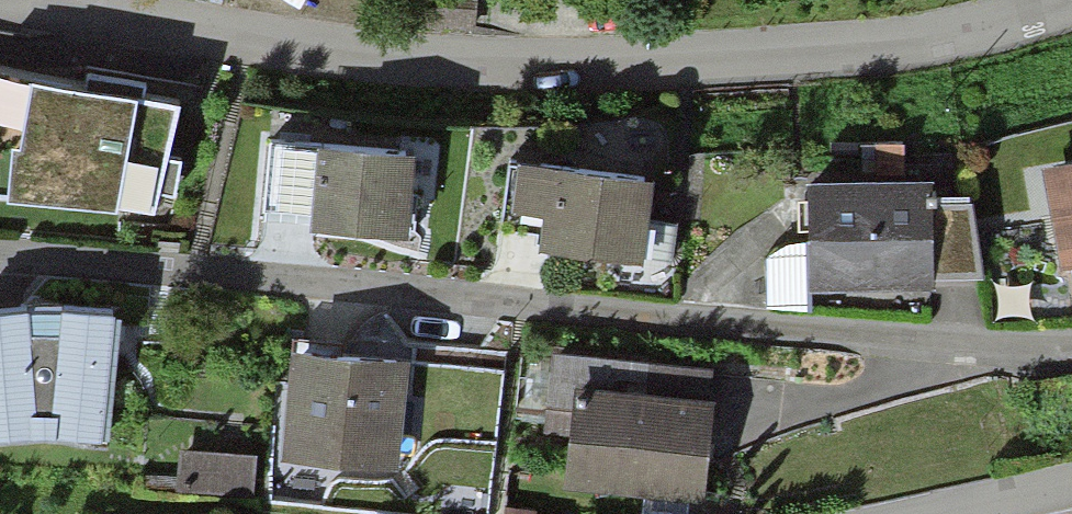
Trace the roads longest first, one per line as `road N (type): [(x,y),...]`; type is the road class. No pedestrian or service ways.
road 1 (residential): [(1059,0),(861,49),(217,22),(25,0)]
road 2 (residential): [(951,513),(1071,487)]

